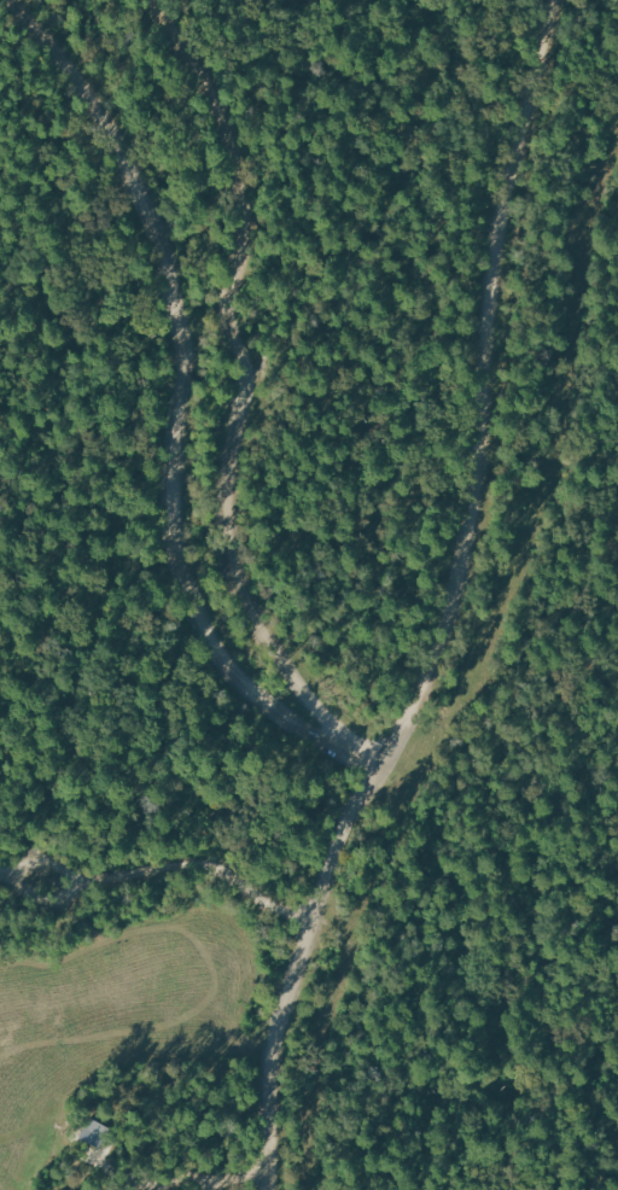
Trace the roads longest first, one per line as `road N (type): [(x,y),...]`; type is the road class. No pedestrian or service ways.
road 1 (residential): [(564,0),(544,40),(501,200),(479,468),(459,587),(402,730),(331,861),(272,1056),(266,1189)]
road 2 (residential): [(13,0),(100,110),(171,267),(185,340),(173,523),(191,593),(238,677),(305,729),(344,741)]
road 3 (residential): [(344,741),(260,625),(233,566),(223,503),(246,373),(227,304),(246,199),(222,110),(156,0)]
road 4 (residential): [(311,923),(200,865),(70,882)]
road 5 (residential): [(70,882),(53,858),(31,862),(22,874),(23,891),(41,905),(64,897),(70,882)]

